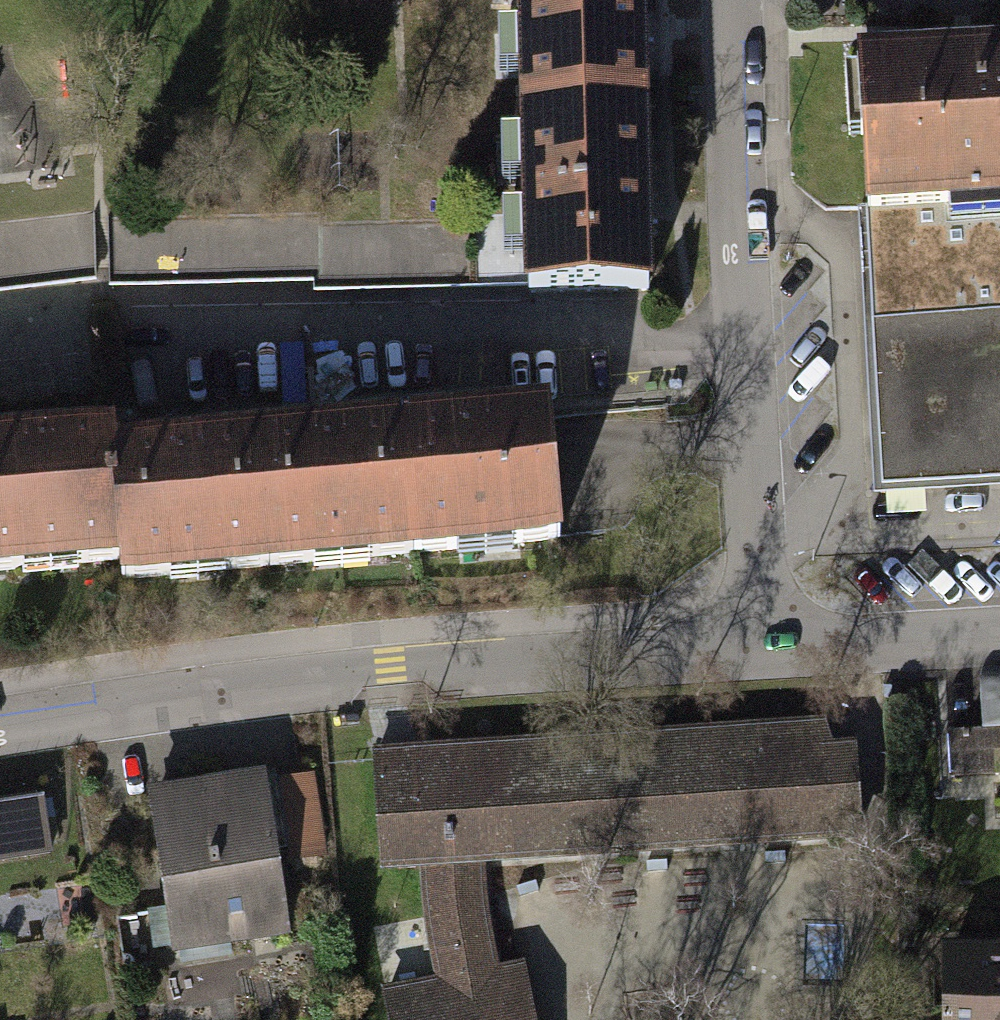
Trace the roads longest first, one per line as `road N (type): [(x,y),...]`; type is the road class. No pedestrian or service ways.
road 1 (residential): [(0,725),(312,679),(761,650)]
road 2 (residential): [(733,0),(761,650)]
road 3 (residential): [(761,650),(999,636)]

